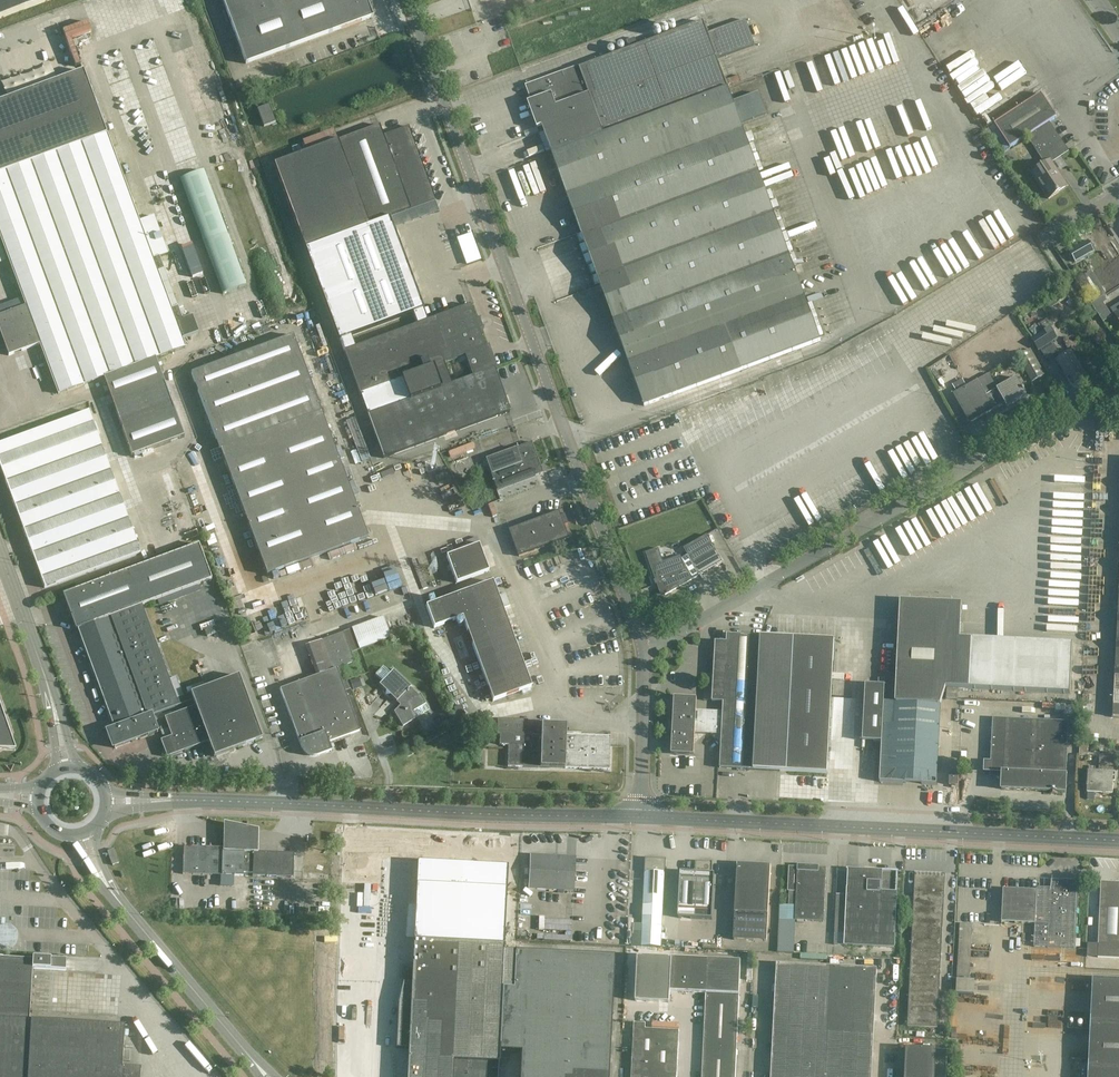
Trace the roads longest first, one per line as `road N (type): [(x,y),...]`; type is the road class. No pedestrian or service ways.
road 1 (unclassified): [(405,0),(642,649)]
road 2 (unclassified): [(642,649),(1118,381)]
road 3 (tertiary): [(640,817),(105,801)]
road 4 (tertiary): [(1118,841),(640,817)]
road 5 (tertiary): [(267,1076),(107,886),(84,834)]
road 6 (tertiary): [(65,769),(47,681),(0,554)]
road 7 (unclassified): [(642,649),(640,817)]

